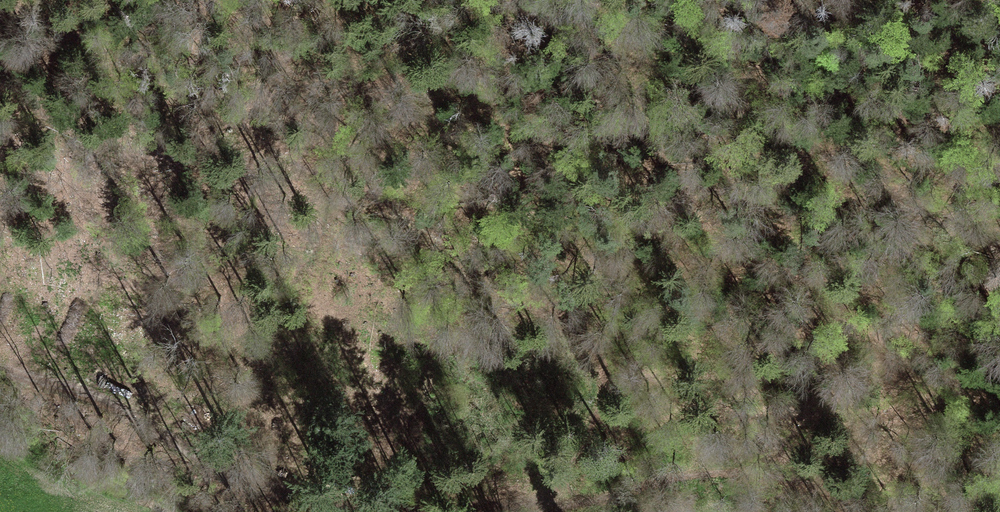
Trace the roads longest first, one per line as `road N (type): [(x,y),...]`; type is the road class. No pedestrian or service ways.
road 1 (track): [(0,369),(82,393),(249,482),(392,511),(554,506),(695,471),(760,472),(857,511)]
road 2 (track): [(549,511),(594,439),(605,378),(581,333),(412,220),(182,112),(0,7)]

